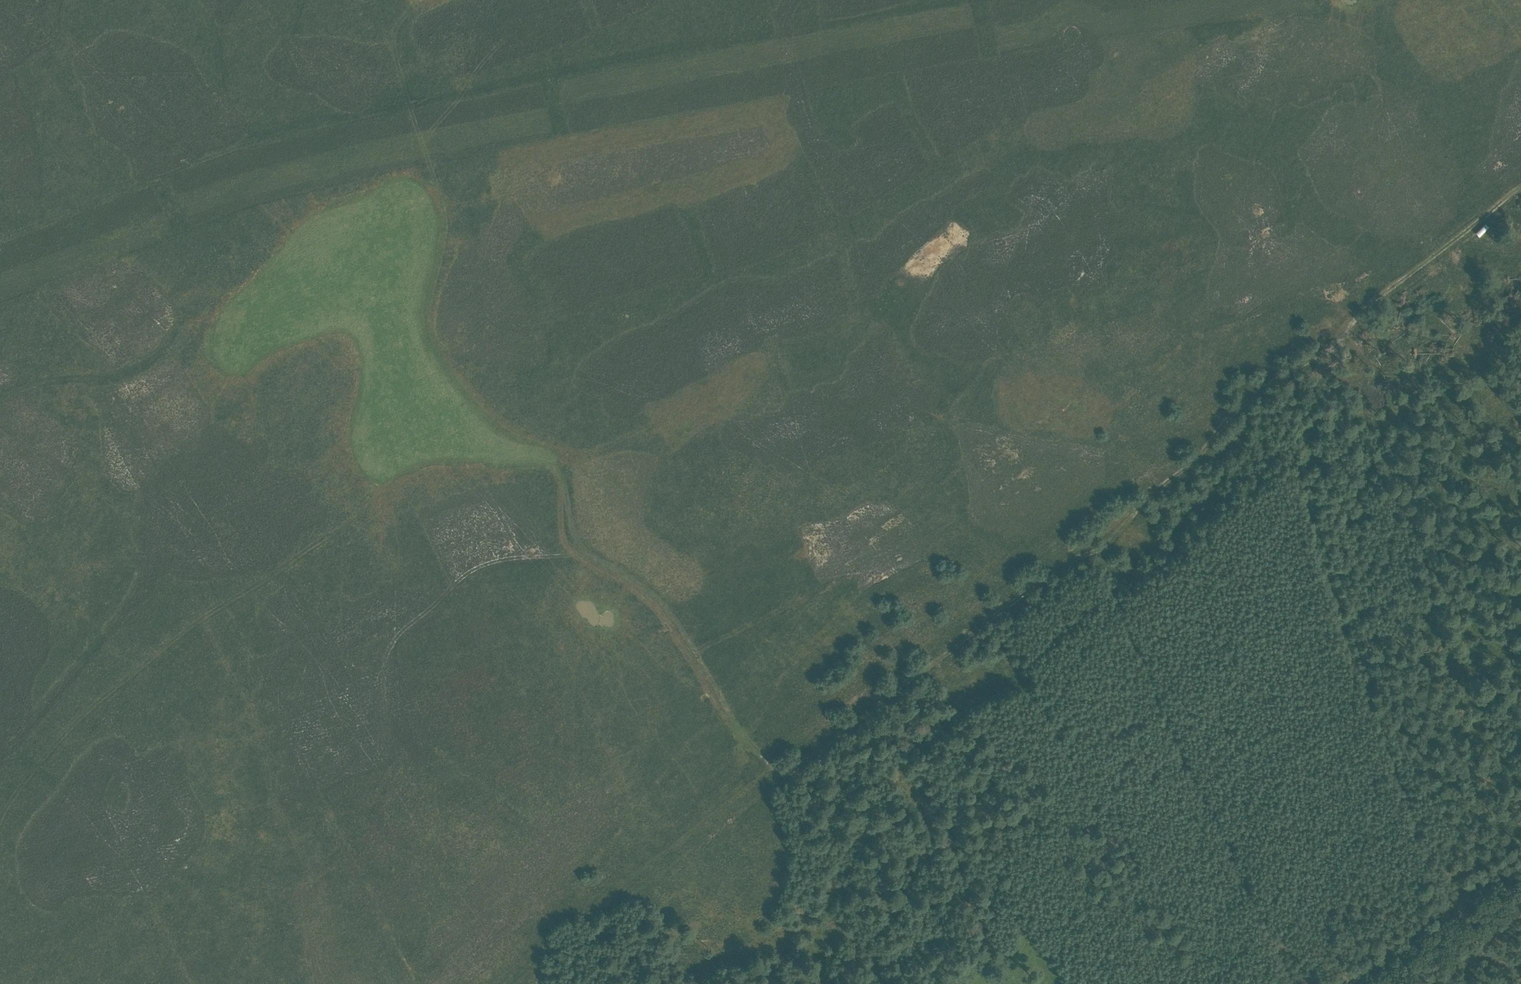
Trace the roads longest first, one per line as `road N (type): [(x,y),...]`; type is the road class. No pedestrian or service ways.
road 1 (track): [(1520,191),(1294,369),(1260,409),(782,777),(723,712),(642,591),(568,546),(561,449),(498,420),(451,369)]
road 2 (track): [(1357,983),(1520,868)]

